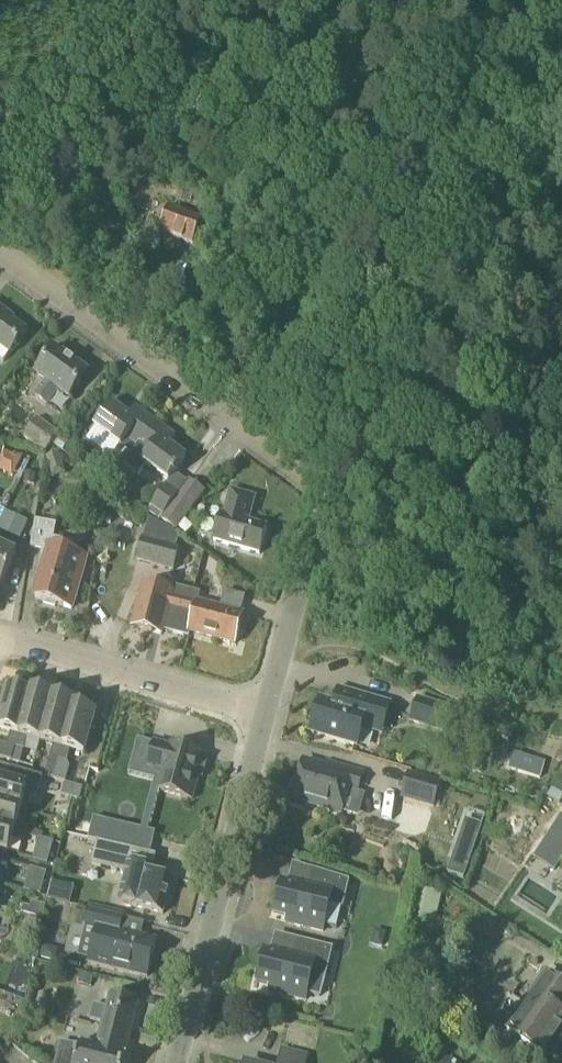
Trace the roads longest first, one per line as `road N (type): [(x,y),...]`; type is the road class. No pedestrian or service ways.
road 1 (tertiary): [(327,492),(527,0)]
road 2 (residential): [(327,492),(0,248)]
road 3 (tertiary): [(176,1062),(265,714)]
road 4 (residential): [(265,714),(0,641)]
road 5 (tertiary): [(265,714),(327,492)]

